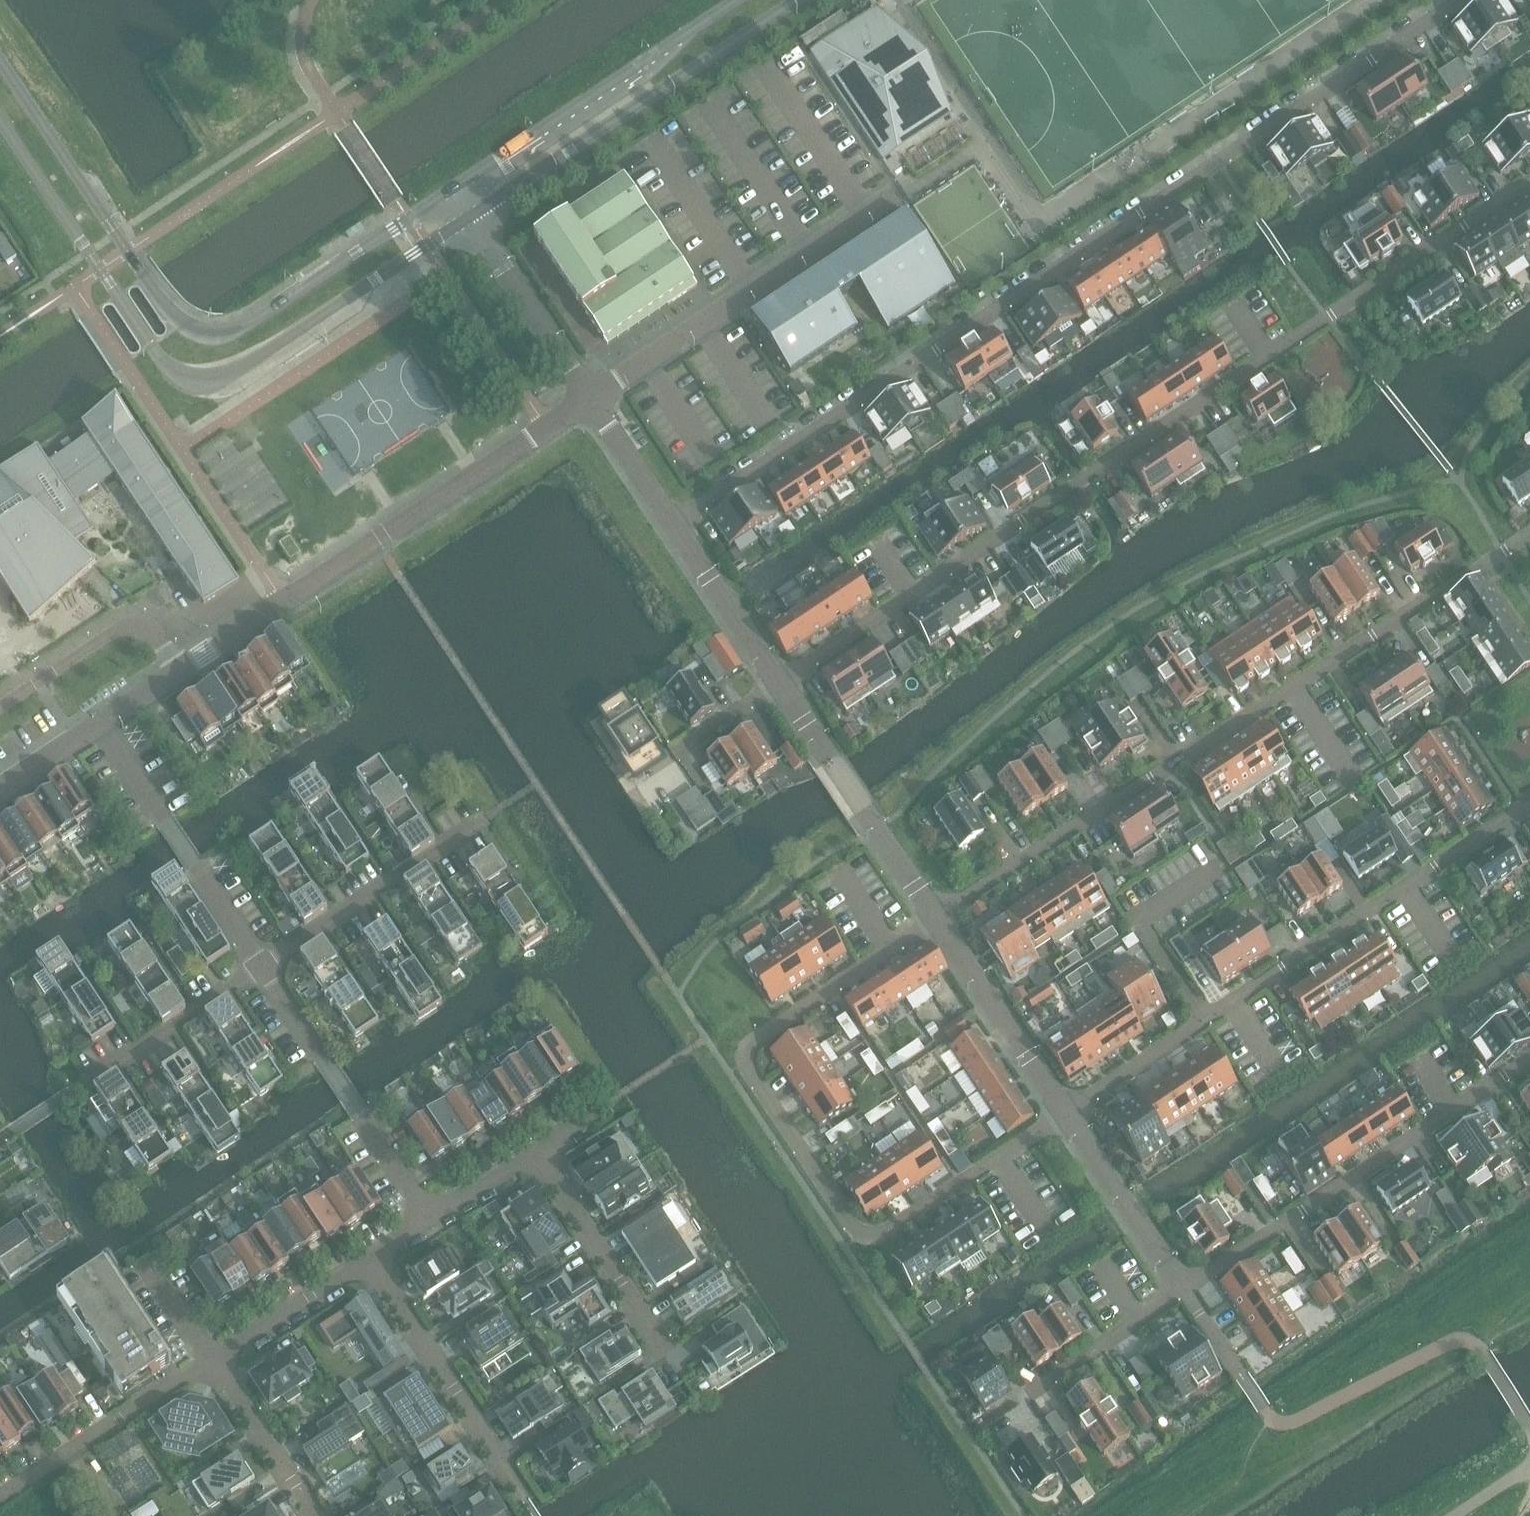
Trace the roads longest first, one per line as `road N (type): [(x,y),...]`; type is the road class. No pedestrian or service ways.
road 1 (residential): [(1460,0),(670,526)]
road 2 (residential): [(777,687),(1529,182)]
road 3 (residential): [(1529,529),(935,920)]
road 4 (residential): [(935,920),(746,1047),(745,1065),(865,1244),(1063,1112)]
road 5 (secondary): [(0,120),(163,358),(196,376),(232,374),(262,359),(473,217)]
road 6 (secondary): [(455,190),(240,329),(208,334),(135,267),(0,62)]
road 7 (residential): [(101,724),(588,398)]
road 8 (residential): [(1063,1112),(1529,809)]
road 9 (residential): [(1529,1059),(1182,1289)]
road 10 (secondary): [(473,217),(799,0)]
road 11 (secondary): [(737,0),(455,190)]
road 12 (residential): [(864,216),(588,398)]
road 13 (residential): [(0,1137),(263,968)]
road 14 (residential): [(425,1219),(263,968)]
road 15 (residential): [(263,968),(101,724)]
road 16 (residential): [(526,1499),(369,1255)]
road 17 (residential): [(777,687),(935,920)]
road 18 (residential): [(678,1366),(533,1148)]
road 19 (residential): [(263,968),(474,823)]
road 20 (residential): [(0,1495),(212,1356)]
road 21 (residential): [(935,920),(1063,1112)]
road 22 (residential): [(473,217),(588,398)]
road 23 (residential): [(1063,1112),(1182,1289)]
road 24 (residential): [(670,526),(777,687)]
road 25 (residential): [(318,1515),(212,1356)]
road 26 (residential): [(212,1356),(369,1255)]
road 27 (residential): [(1182,1289),(1029,1390)]
road 28 (residential): [(588,398),(670,526)]
road 29 (residential): [(425,1219),(533,1148)]
road 30 (residential): [(0,790),(101,724)]

